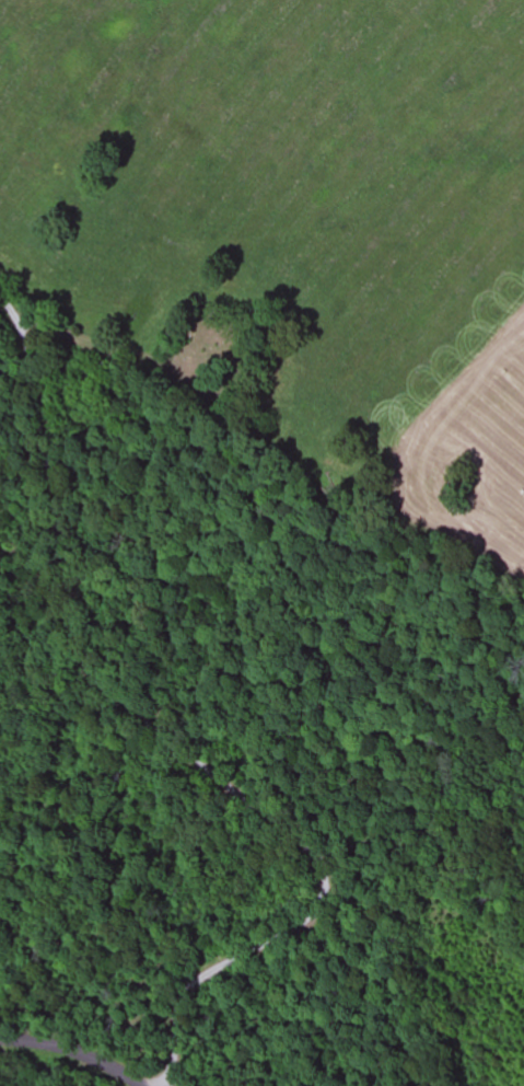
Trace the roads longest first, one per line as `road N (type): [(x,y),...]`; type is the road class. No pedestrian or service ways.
road 1 (residential): [(171,1085),(191,982),(310,913),(325,897),(325,868),(104,690),(72,596),(24,326),(0,289)]
road 2 (residential): [(24,326),(106,349),(196,389)]
road 3 (residential): [(138,1085),(71,1053),(0,1044)]

